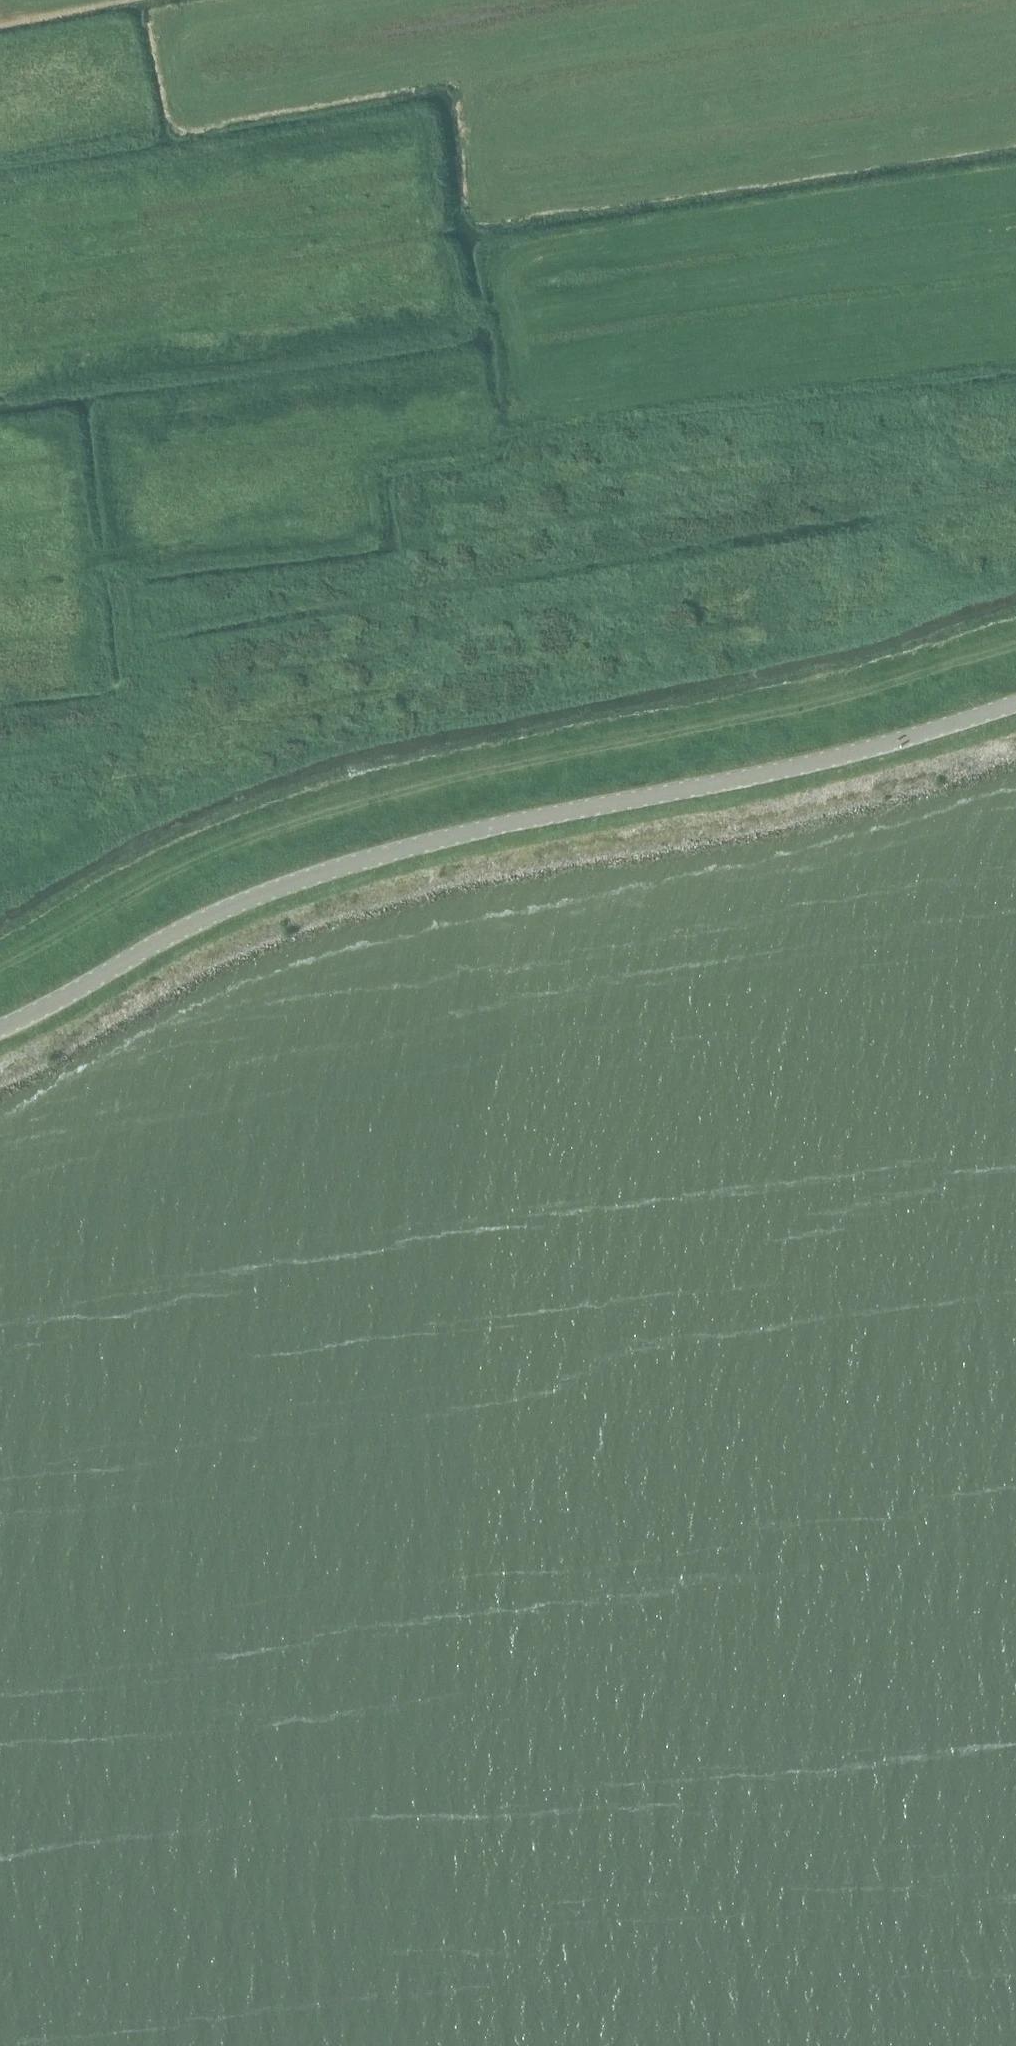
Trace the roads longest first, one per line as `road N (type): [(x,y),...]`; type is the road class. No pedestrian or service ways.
road 1 (tertiary): [(0,1027),(209,915),(321,873),(474,830),(875,747),(1015,702)]
road 2 (track): [(1015,644),(904,678),(305,812),(179,865),(0,958)]

